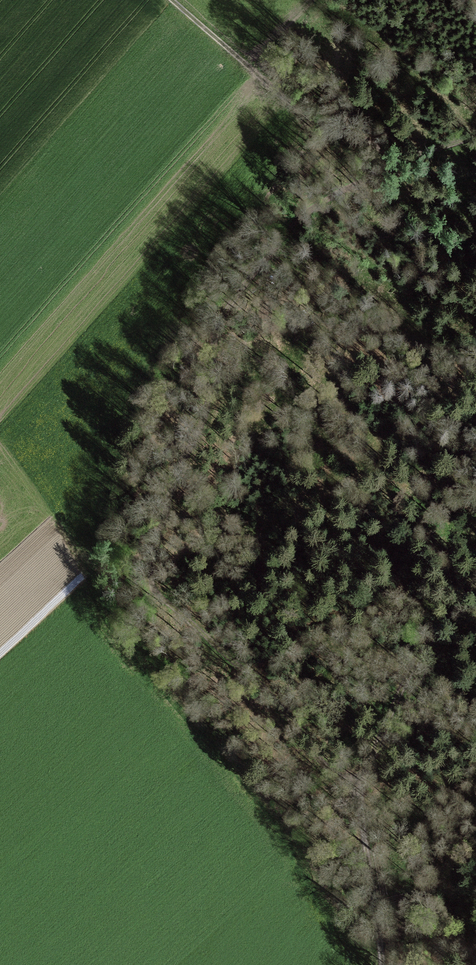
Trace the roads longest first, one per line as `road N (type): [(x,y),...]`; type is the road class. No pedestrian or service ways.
road 1 (track): [(361,785),(158,593),(151,558),(209,385),(226,305),(318,202),(475,136)]
road 2 (track): [(382,964),(361,785),(397,697),(475,580)]
road 3 (track): [(375,178),(167,0)]

